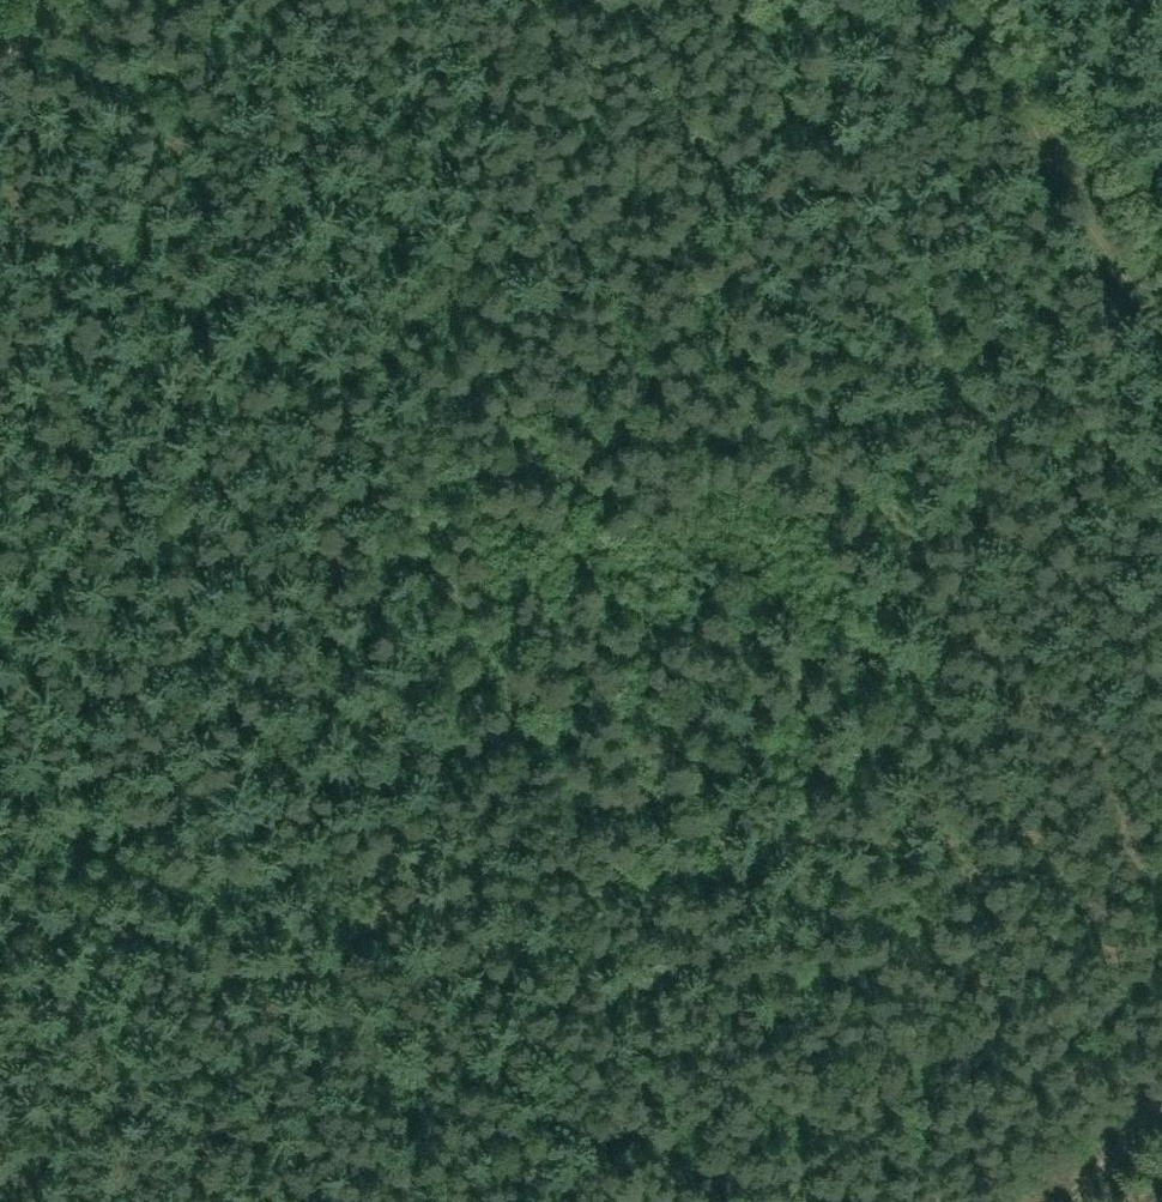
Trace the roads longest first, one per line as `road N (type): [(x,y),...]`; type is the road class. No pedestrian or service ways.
road 1 (track): [(967,0),(1161,301)]
road 2 (track): [(1068,1201),(1161,1108)]

